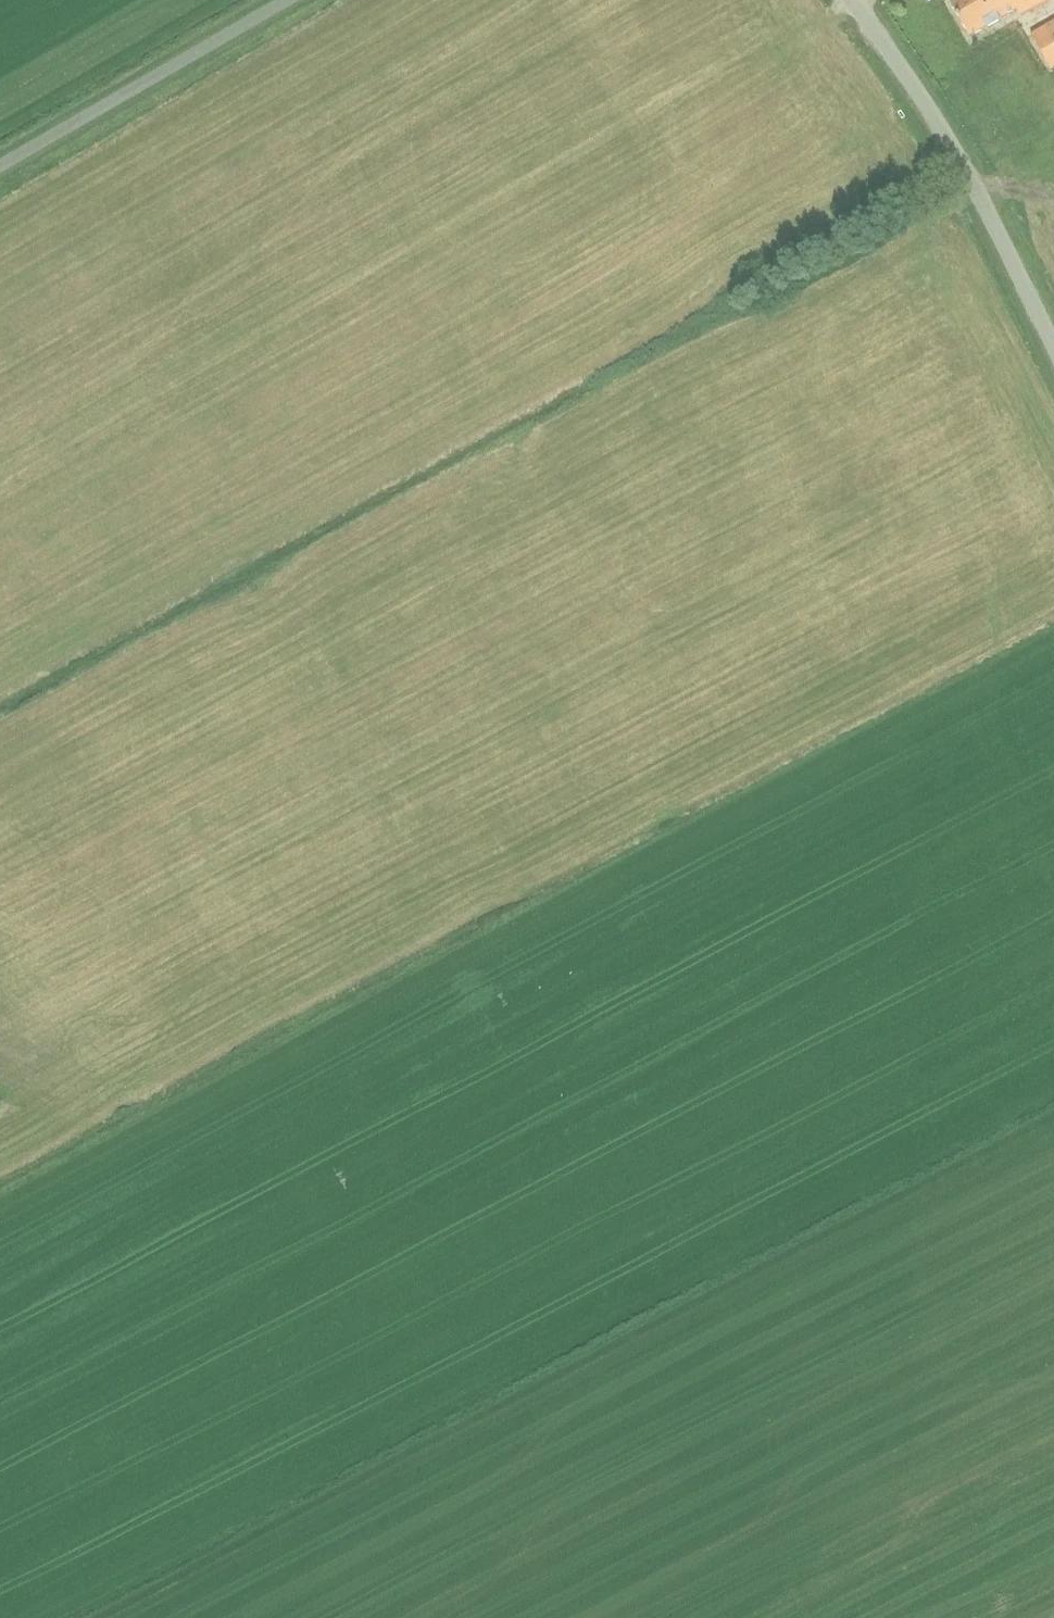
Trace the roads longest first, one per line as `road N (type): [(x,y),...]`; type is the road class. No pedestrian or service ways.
road 1 (unclassified): [(854,0),(974,181),(1053,342)]
road 2 (unclassified): [(0,165),(286,0)]

